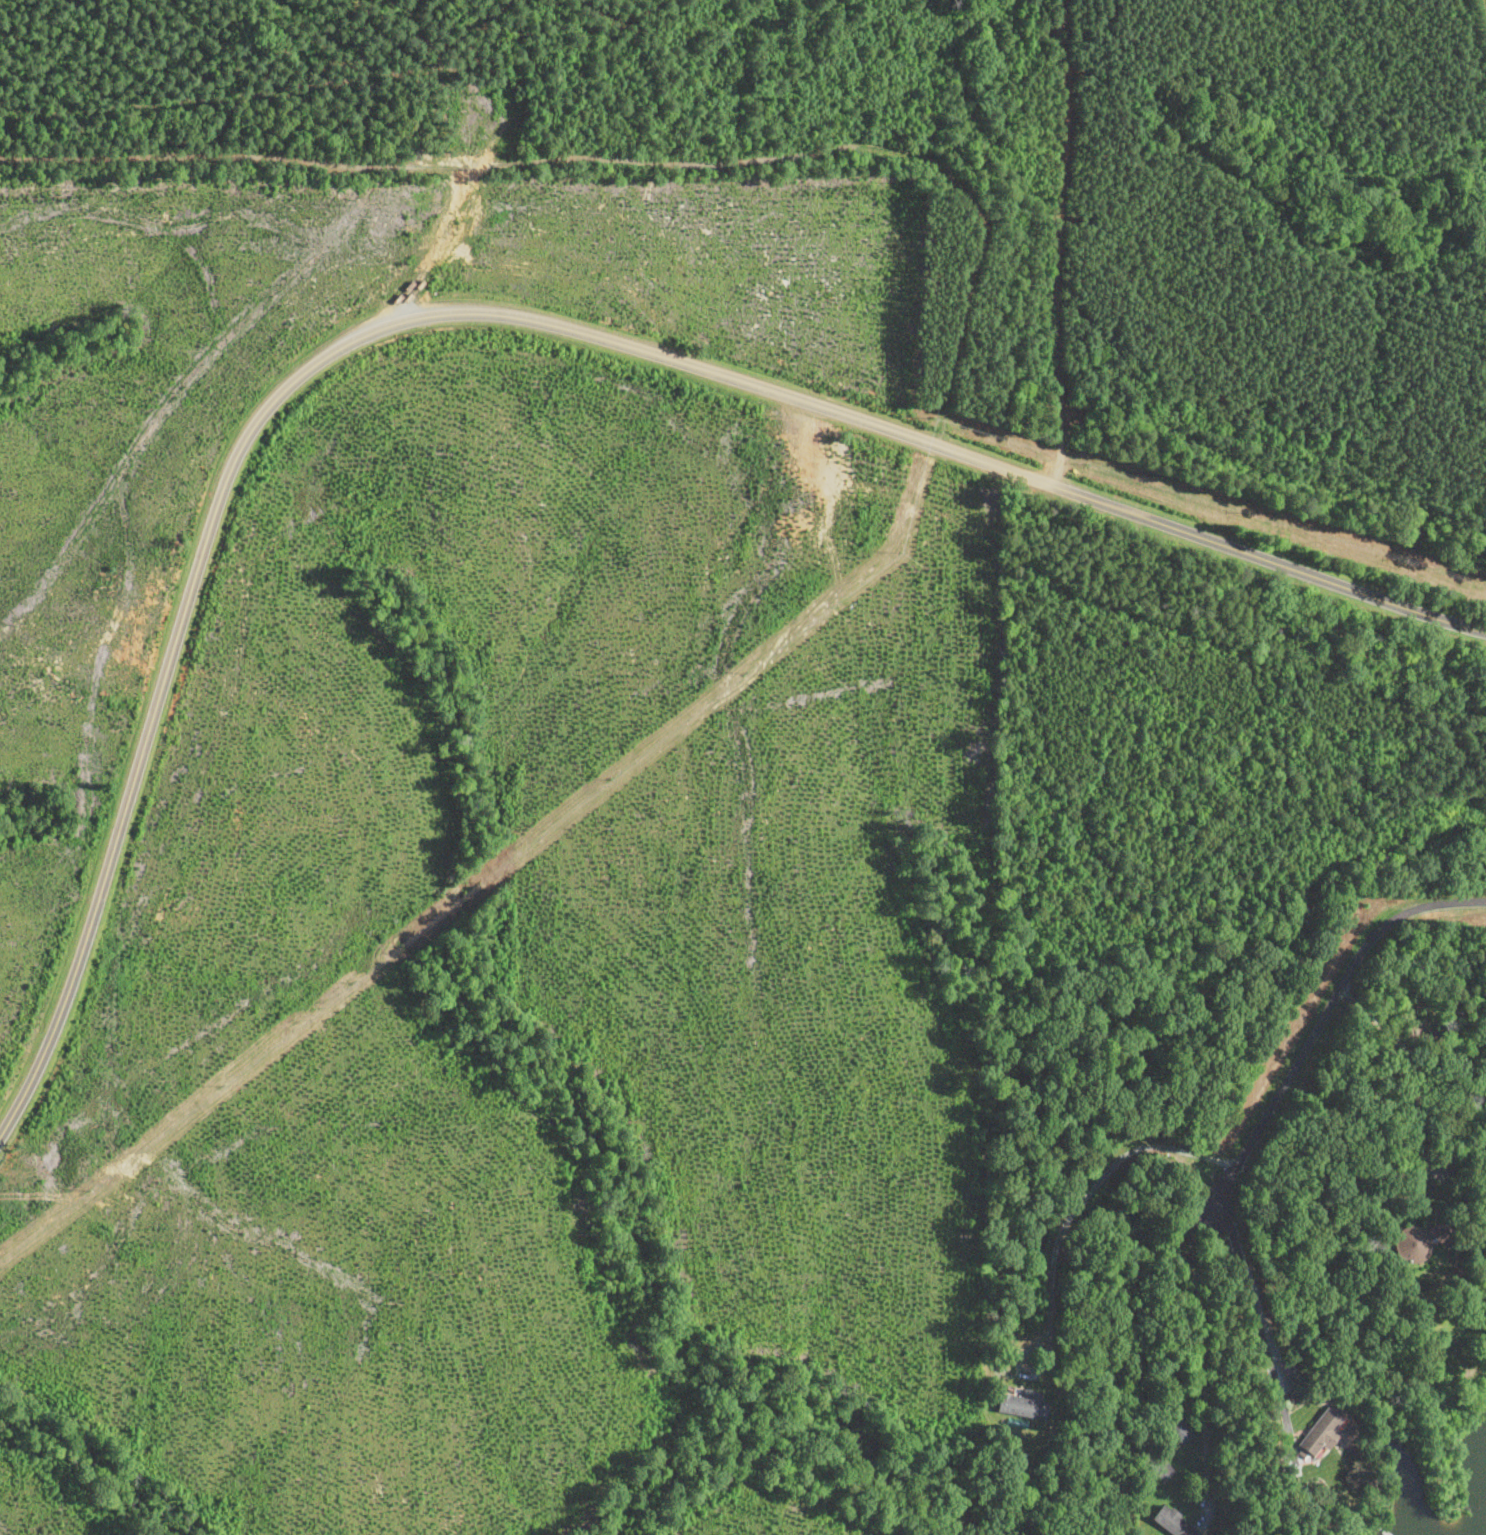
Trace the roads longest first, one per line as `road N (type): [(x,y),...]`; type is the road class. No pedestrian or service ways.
road 1 (residential): [(0,1132),(46,1050),(70,930),(219,476),(264,389),(330,346),(409,314),(515,314),(686,361),(1485,629)]
road 2 (residential): [(1217,1201),(1379,928),(1438,905),(1485,904)]

